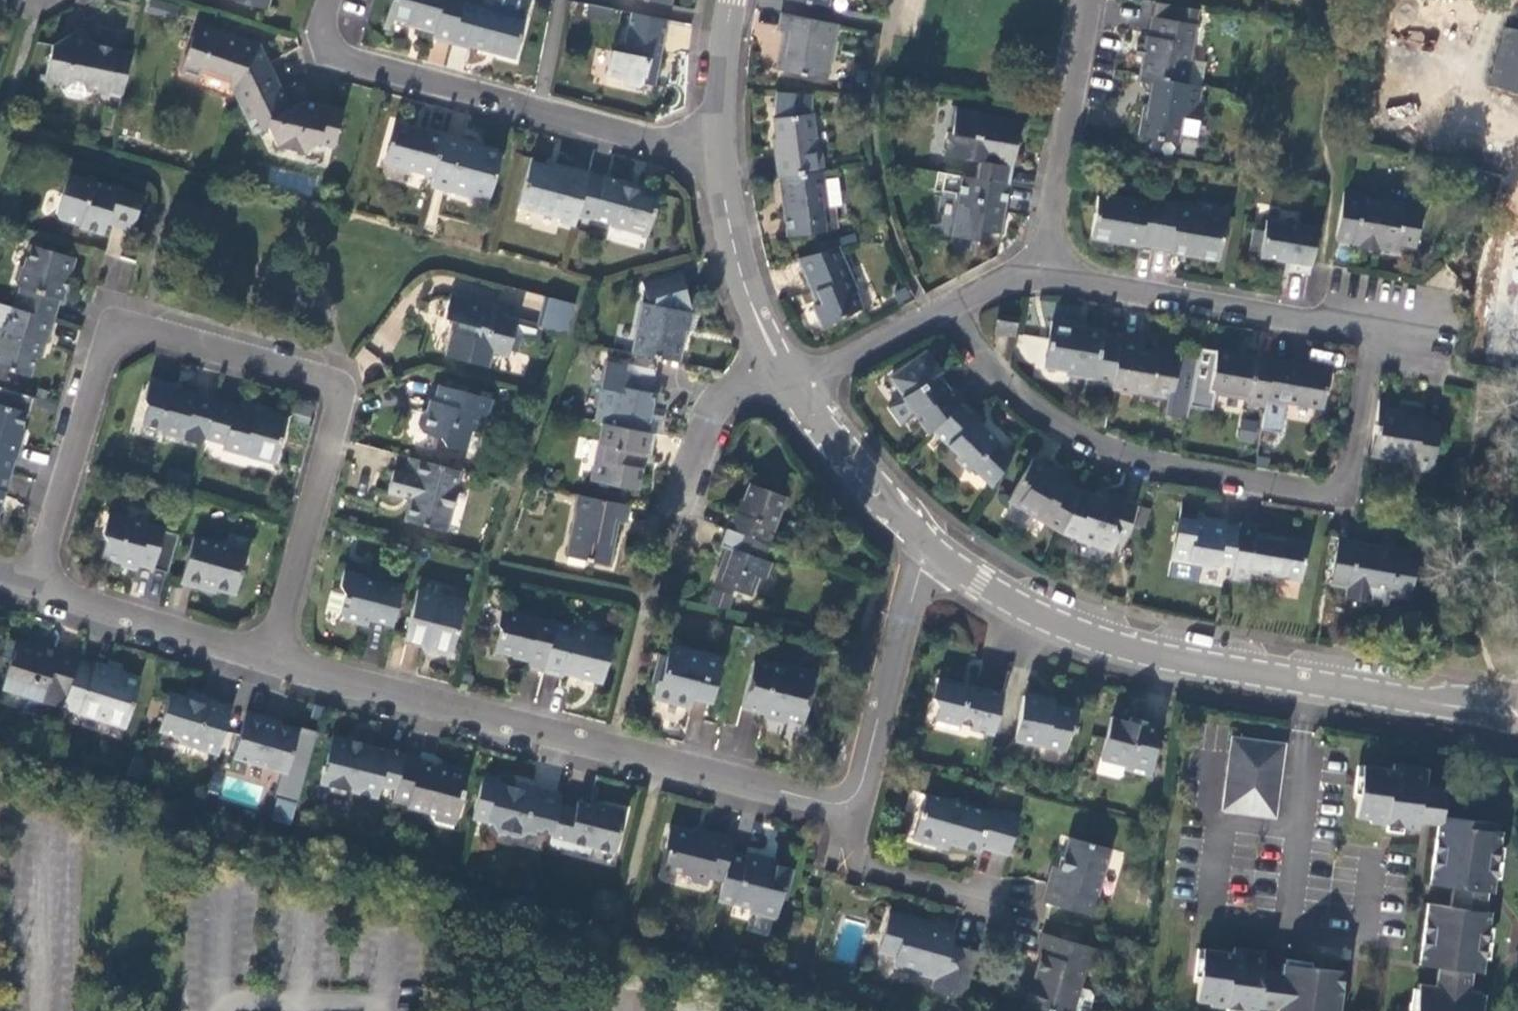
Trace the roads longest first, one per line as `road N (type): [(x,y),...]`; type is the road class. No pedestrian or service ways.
road 1 (residential): [(947,308),(1010,387),(1101,445),(1134,458),(1325,492),(1345,485),(1375,332),(1047,273)]
road 2 (residential): [(274,658),(339,407),(324,379),(142,329),(114,337),(33,586)]
road 3 (tertiary): [(928,548),(1012,601),(1119,645),(1517,718)]
road 4 (residential): [(274,658),(855,808)]
road 5 (residential): [(332,0),(324,34),(344,58),(655,140),(723,146)]
road 6 (residential): [(1093,0),(1047,273)]
road 7 (residential): [(855,808),(928,548)]
road 8 (residential): [(33,586),(274,658)]
road 9 (tertiary): [(723,146),(737,256),(782,363)]
road 10 (tertiary): [(793,385),(852,468),(928,548)]
road 11 (residential): [(987,901),(851,859),(855,808)]
road 12 (residential): [(680,500),(716,409),(782,363)]
road 13 (residential): [(947,308),(793,385)]
road 14 (tertiary): [(734,0),(723,146)]

